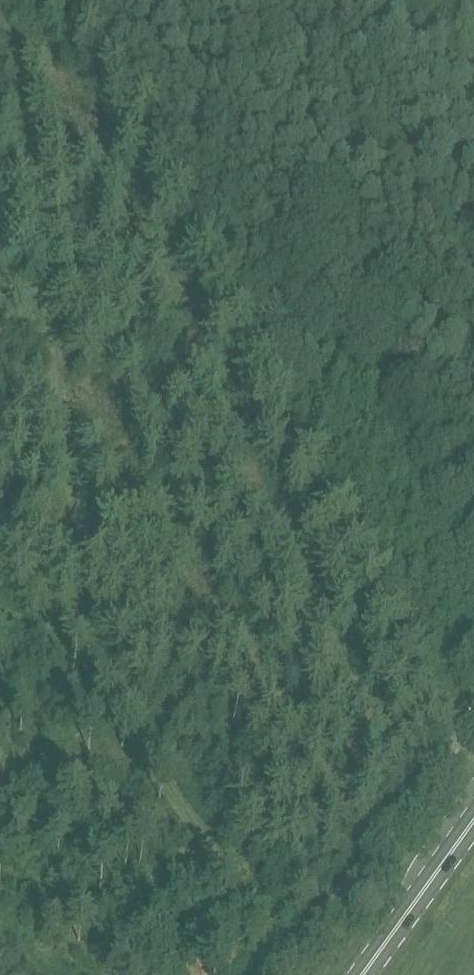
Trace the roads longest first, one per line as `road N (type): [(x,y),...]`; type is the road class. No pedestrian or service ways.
road 1 (track): [(0,13),(11,23),(87,614),(65,632),(0,535)]
road 2 (track): [(180,174),(246,298),(361,327),(384,349),(473,535)]
road 3 (track): [(0,611),(65,632),(265,923),(300,950)]
road 4 (unclassified): [(282,974),(473,711)]
road 5 (primary): [(363,974),(473,822)]

